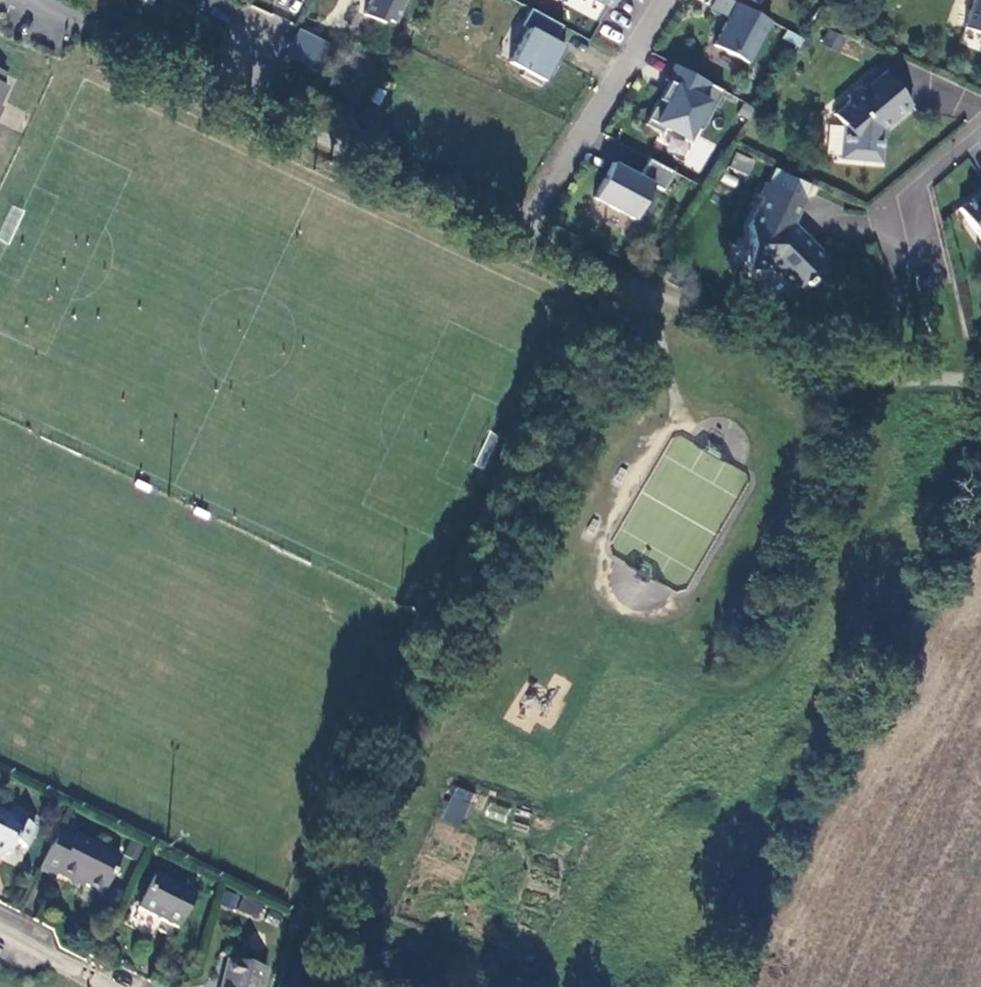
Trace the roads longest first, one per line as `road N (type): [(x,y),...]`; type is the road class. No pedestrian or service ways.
road 1 (residential): [(523,228),(671,0)]
road 2 (residential): [(236,100),(45,0)]
road 3 (residential): [(924,292),(914,248),(916,186),(980,131)]
road 4 (residential): [(109,986),(0,931)]

